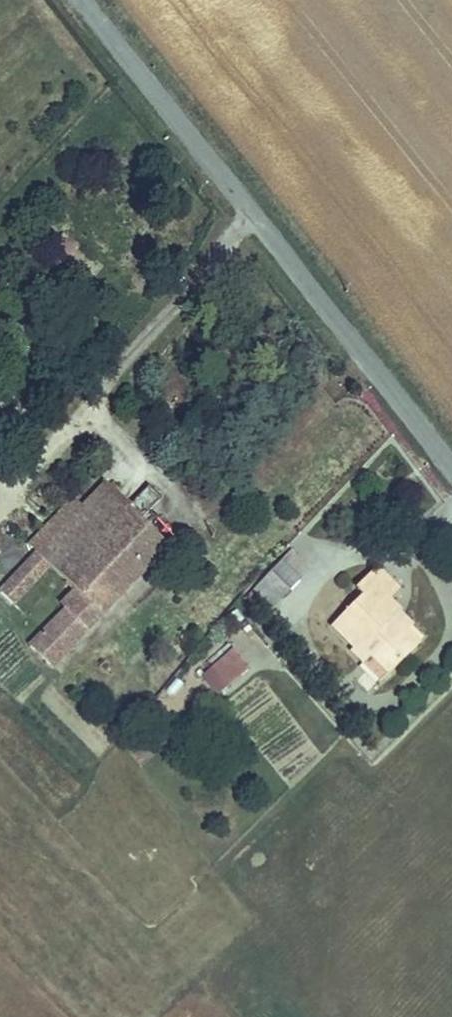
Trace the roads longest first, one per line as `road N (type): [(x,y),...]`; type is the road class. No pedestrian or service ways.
road 1 (residential): [(451,467),(81,0)]

